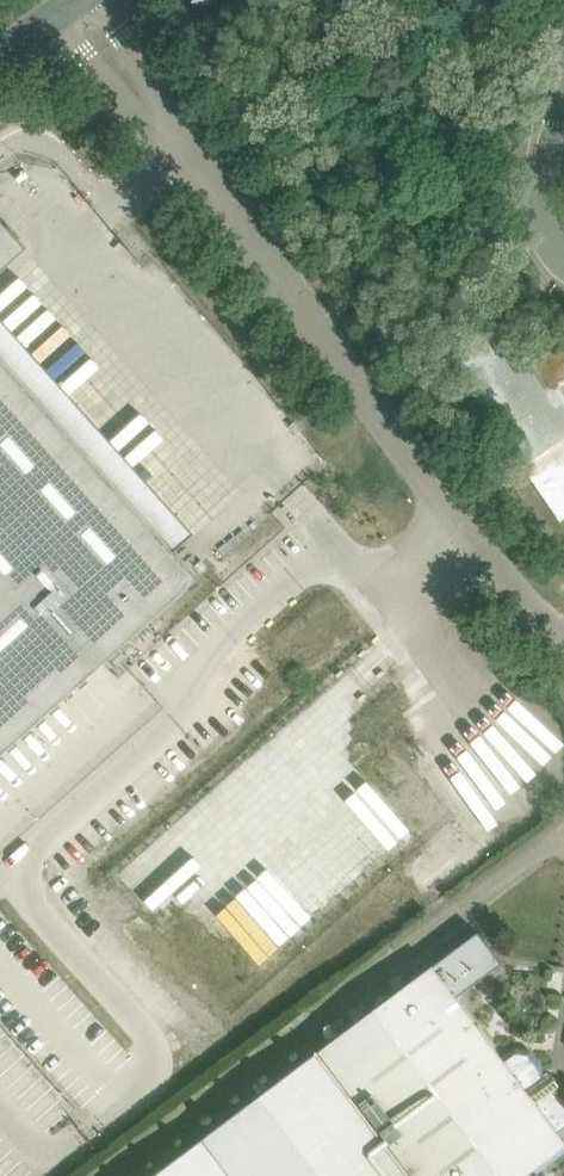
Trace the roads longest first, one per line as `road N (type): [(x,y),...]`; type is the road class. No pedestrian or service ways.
road 1 (unclassified): [(563,640),(527,610),(399,448),(76,0)]

